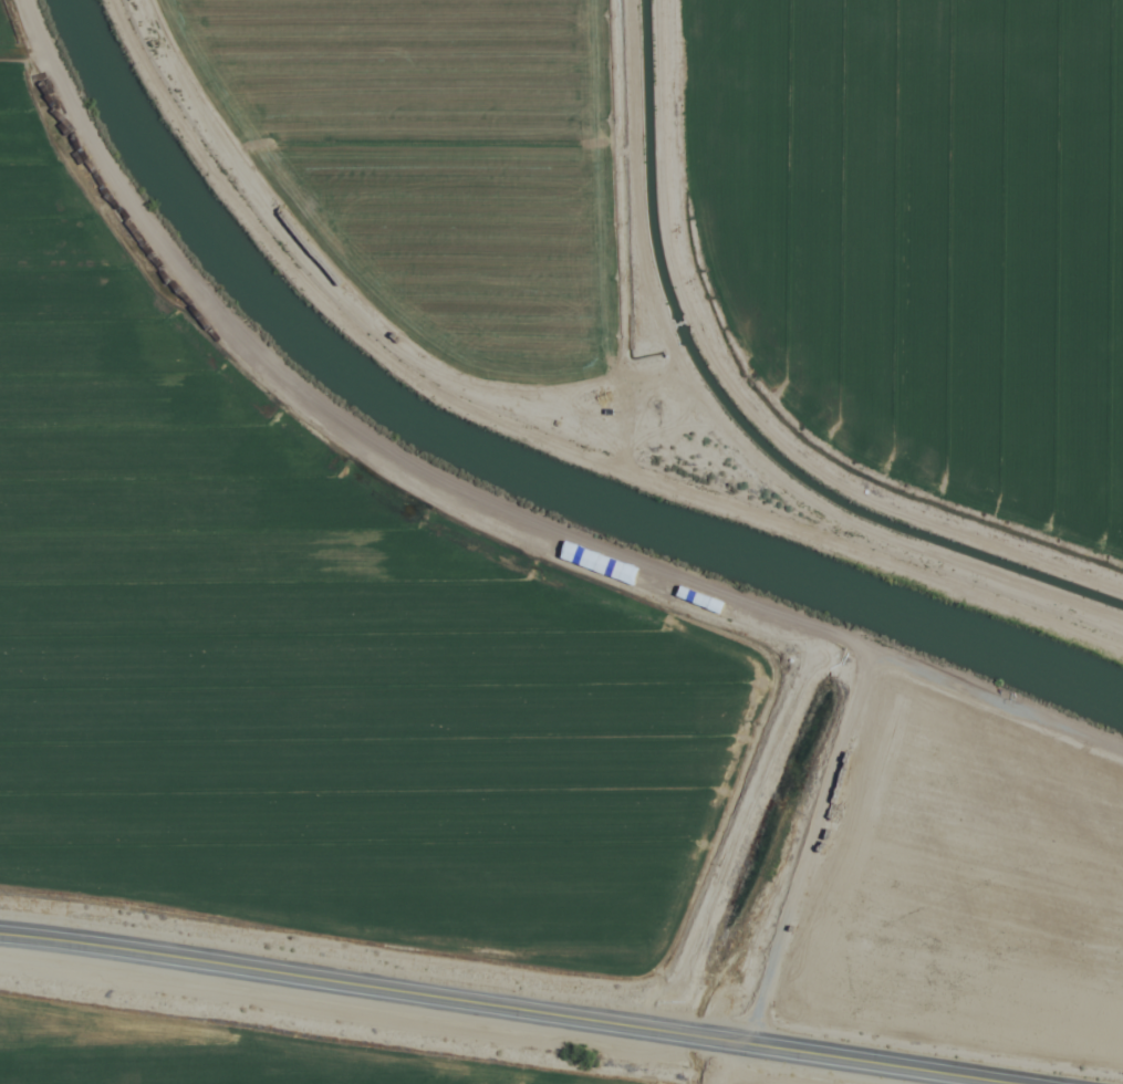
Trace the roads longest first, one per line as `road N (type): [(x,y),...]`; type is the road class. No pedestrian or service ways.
road 1 (residential): [(1122,635),(714,499),(423,376),(283,253),(191,134),(127,0)]
road 2 (secondary): [(0,938),(986,1083)]

